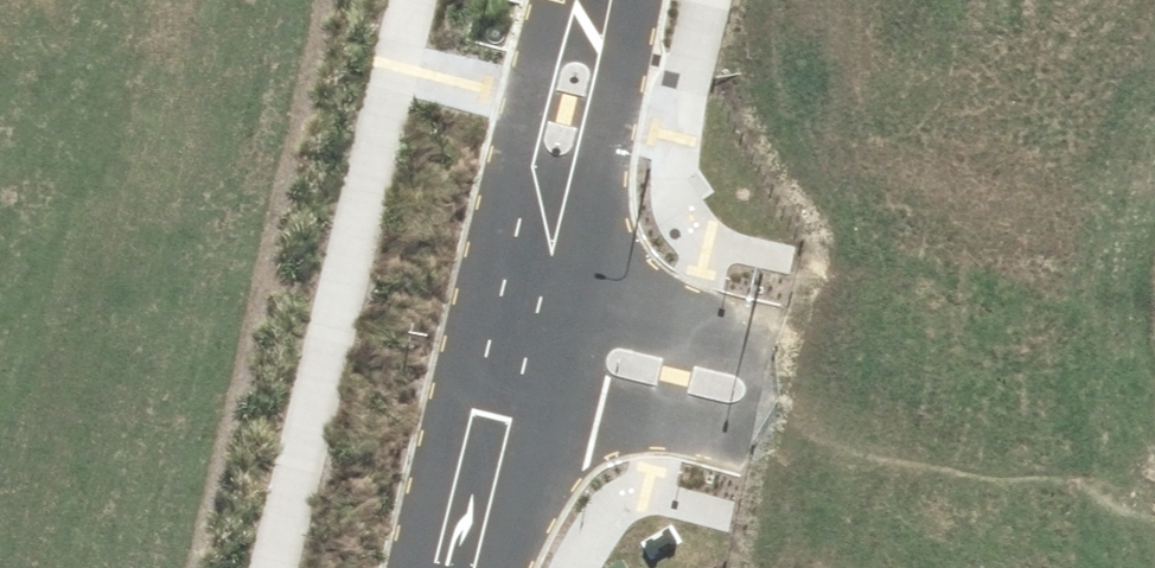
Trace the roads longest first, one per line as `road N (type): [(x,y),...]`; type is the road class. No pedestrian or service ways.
road 1 (unknown): [(1154,483),(766,389)]
road 2 (residential): [(517,326),(596,0)]
road 3 (residential): [(766,389),(517,326)]
road 4 (residential): [(457,567),(517,326)]

